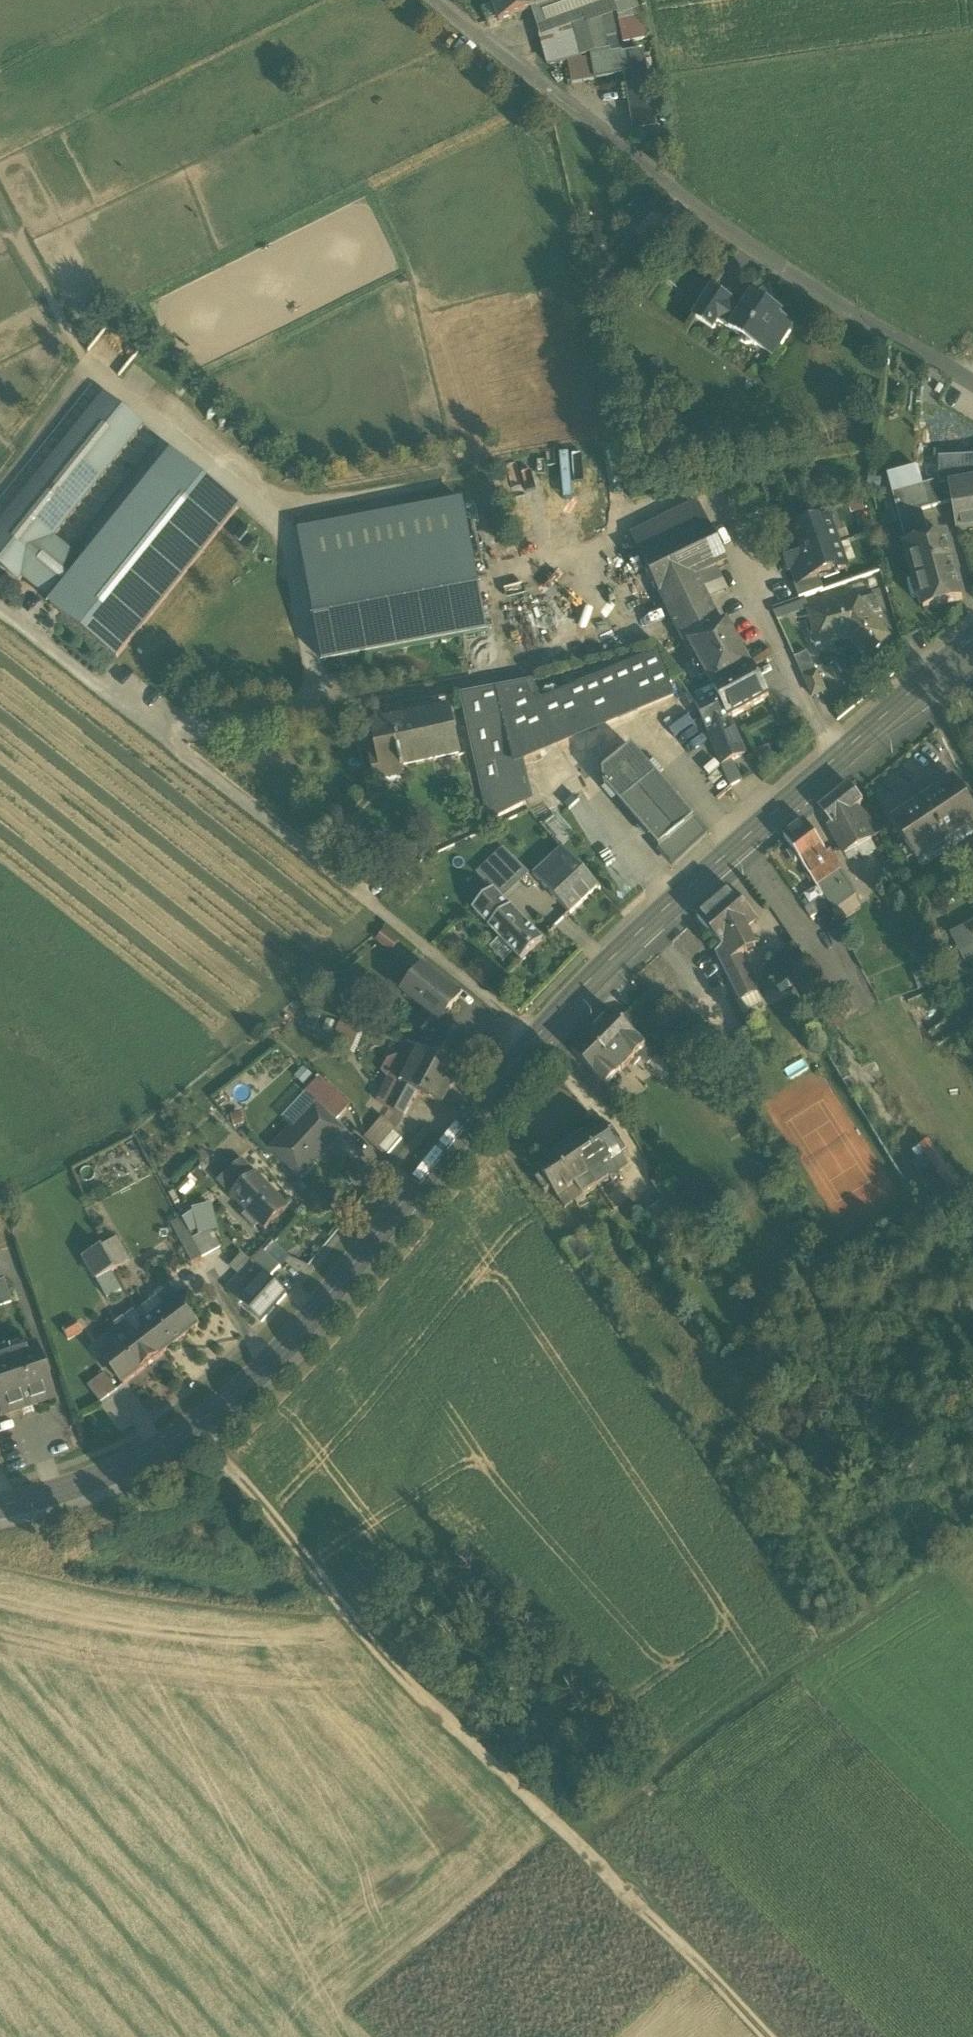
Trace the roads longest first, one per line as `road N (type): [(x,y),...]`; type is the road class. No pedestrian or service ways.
road 1 (secondary): [(0,1506),(63,1491),(136,1460),(244,1389),(605,965),(972,637)]
road 2 (track): [(199,1424),(365,1622),(777,2036)]
road 3 (track): [(535,1039),(0,604)]
road 4 (residential): [(972,380),(744,244),(441,0)]
road 5 (track): [(567,1832),(972,1544)]
road 6 (track): [(171,741),(347,705)]

